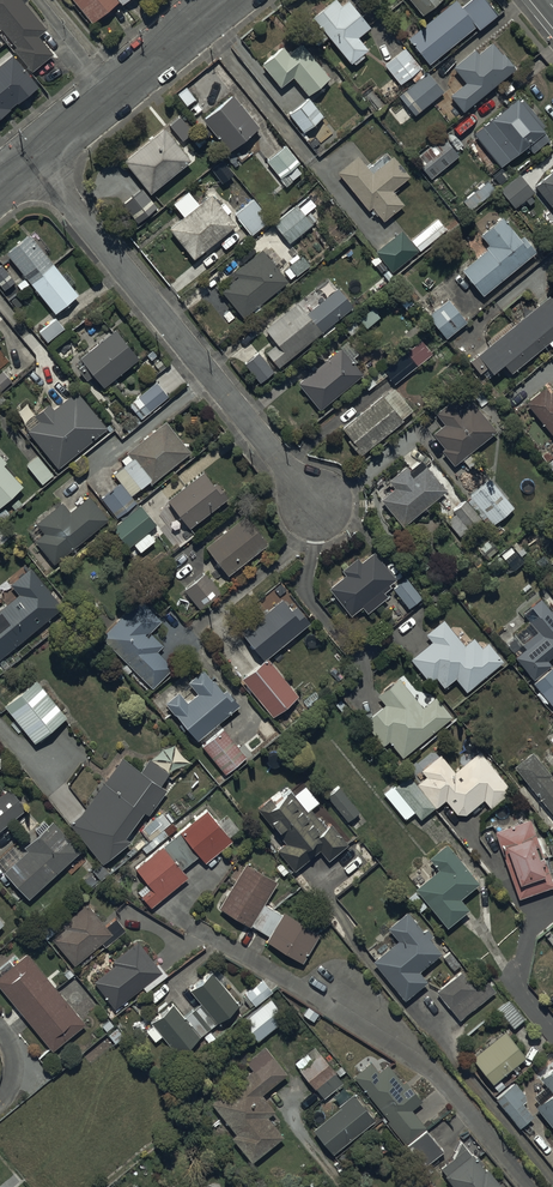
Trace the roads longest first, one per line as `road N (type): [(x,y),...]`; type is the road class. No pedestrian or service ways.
road 1 (residential): [(309,497),(33,158)]
road 2 (residential): [(337,990),(448,1087),(528,1186)]
road 3 (unclassified): [(224,0),(113,91)]

